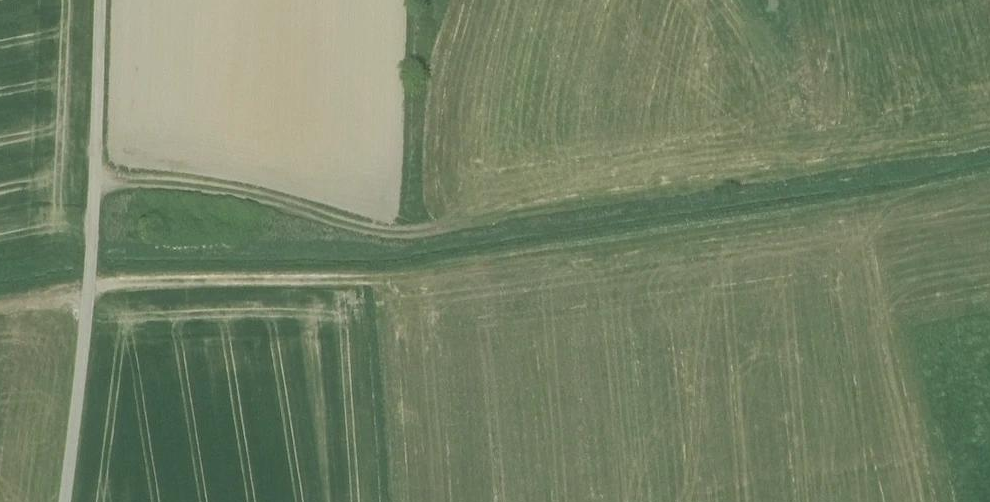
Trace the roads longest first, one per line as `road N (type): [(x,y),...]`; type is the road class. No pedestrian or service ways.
road 1 (track): [(833,159),(716,188),(505,211),(421,236),(367,232),(174,189),(93,194)]
road 2 (track): [(89,287),(423,276),(775,224)]
road 3 (residential): [(102,0),(88,299),(64,501)]

